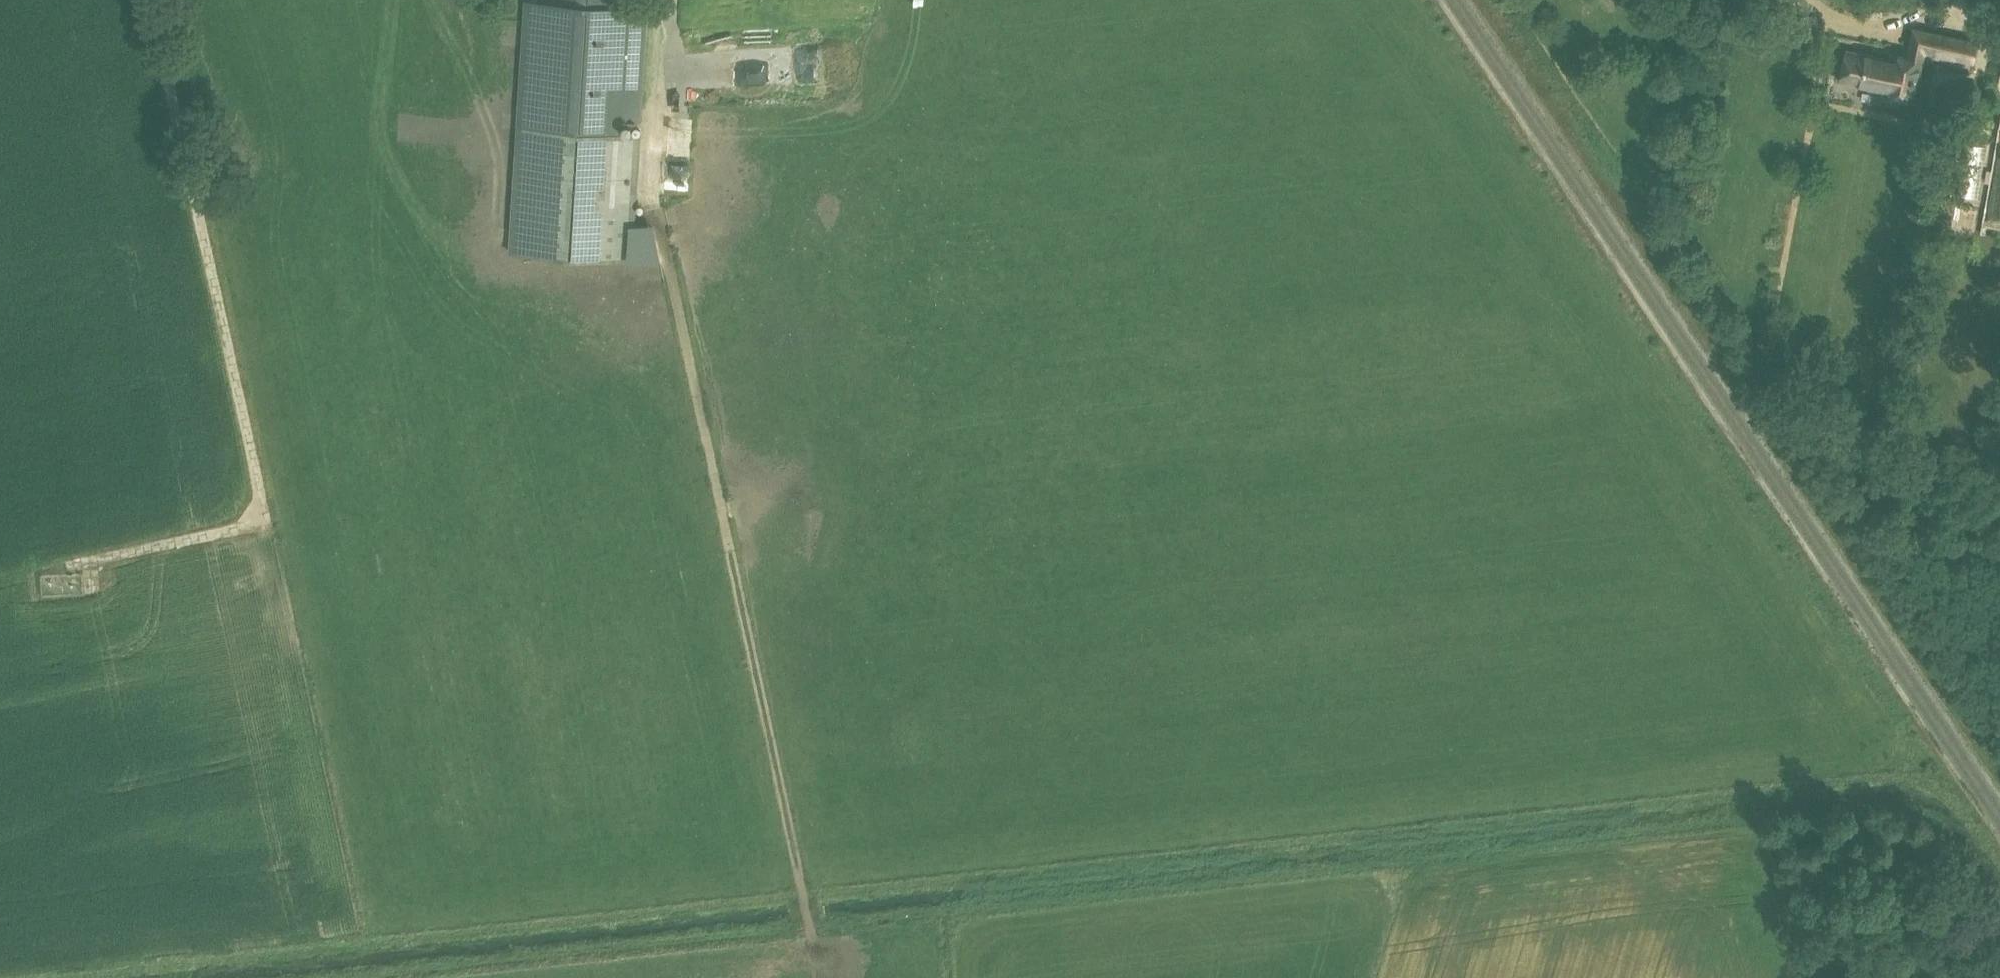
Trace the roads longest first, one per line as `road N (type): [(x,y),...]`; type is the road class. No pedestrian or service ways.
road 1 (track): [(652,188),(811,930)]
road 2 (track): [(145,0),(268,522),(91,561)]

